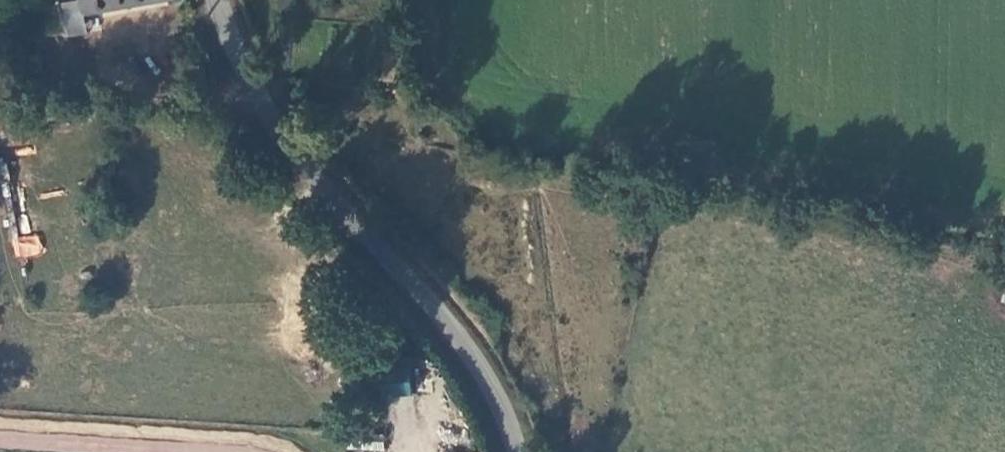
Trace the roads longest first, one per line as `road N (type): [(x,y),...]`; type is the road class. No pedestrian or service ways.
road 1 (unclassified): [(520,451),(498,391),(461,338),(253,92),(221,0)]

